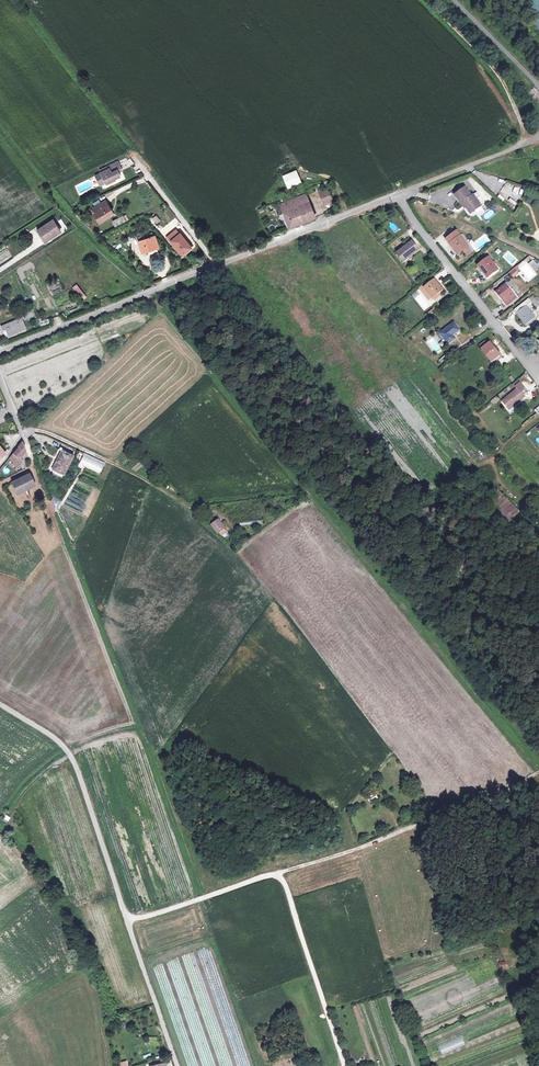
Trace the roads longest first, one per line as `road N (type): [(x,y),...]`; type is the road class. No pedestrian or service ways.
road 1 (unclassified): [(0,353),(538,139)]
road 2 (track): [(128,922),(67,748),(0,702)]
road 3 (track): [(280,873),(344,1065)]
road 4 (track): [(194,505),(66,441),(23,434)]
road 5 (track): [(280,873),(128,922)]
road 6 (track): [(128,922),(177,1065)]

